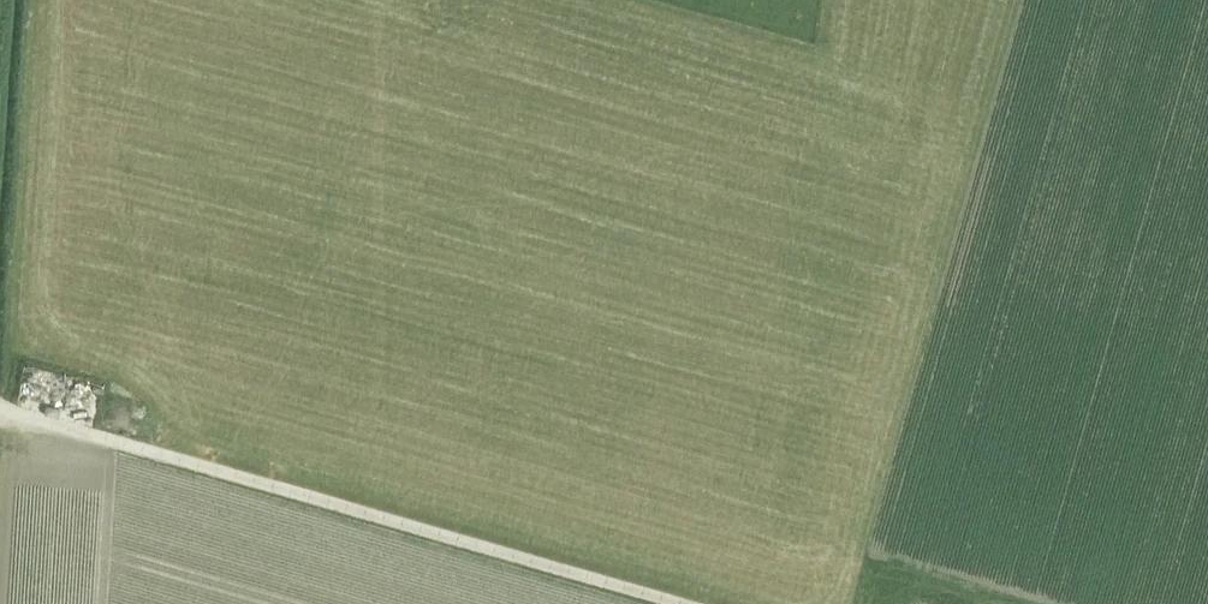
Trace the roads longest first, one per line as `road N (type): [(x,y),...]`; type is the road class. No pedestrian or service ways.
road 1 (unclassified): [(678,603),(0,408)]

